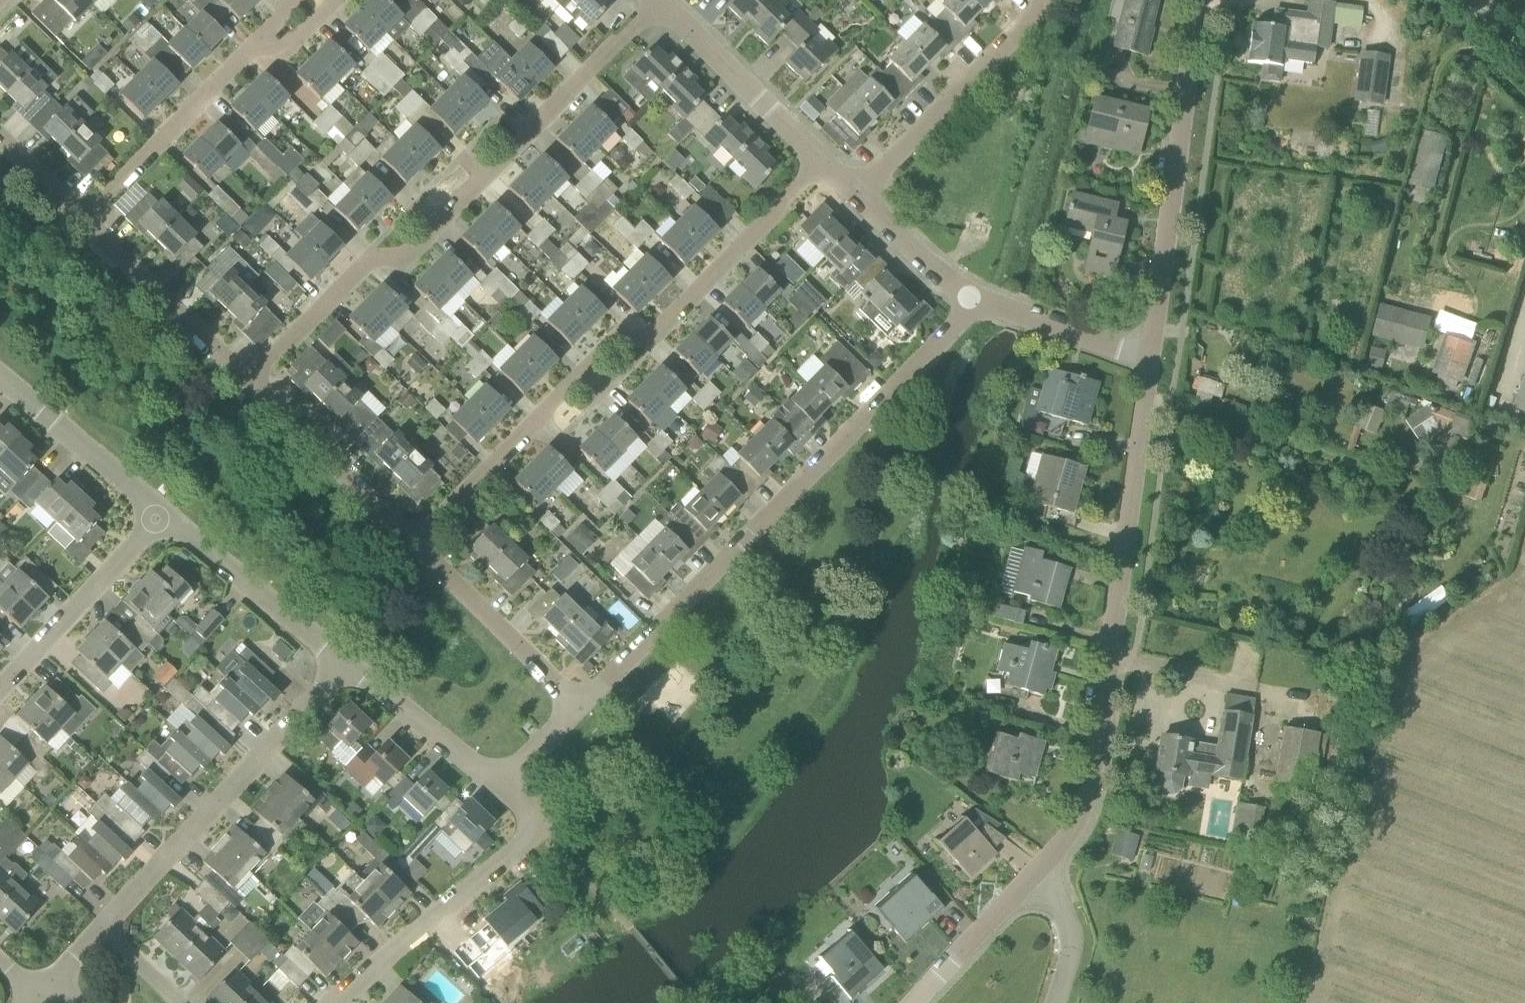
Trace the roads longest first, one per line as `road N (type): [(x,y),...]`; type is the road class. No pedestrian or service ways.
road 1 (residential): [(577,704),(974,303)]
road 2 (residential): [(415,540),(615,342),(661,327),(820,159)]
road 3 (residential): [(248,379),(361,270),(423,240),(657,1)]
road 4 (unclassified): [(1029,879),(1071,833),(1088,795),(1151,356)]
road 5 (unclassified): [(1151,356),(1198,0)]
road 6 (residential): [(102,928),(341,663)]
road 7 (residential): [(336,1002),(528,839),(536,824),(499,789)]
road 8 (residential): [(860,196),(1038,0)]
road 9 (residential): [(87,216),(262,36)]
road 10 (residential): [(0,686),(160,517)]
road 11 (residential): [(341,663),(160,517)]
road 12 (residential): [(415,540),(248,379)]
road 13 (residential): [(577,704),(415,540)]
road 14 (residential): [(248,379),(87,216)]
road 15 (residential): [(820,159),(657,1)]
road 16 (residential): [(160,517),(0,384)]
road 17 (residential): [(499,789),(341,663)]
road 18 (residential): [(1151,356),(974,303)]
road 19 (unclassified): [(915,1002),(1029,879)]
road 20 (residential): [(974,303),(860,196)]
road 21 (unclassified): [(1057,1002),(1074,945),(1062,911),(1029,879)]

